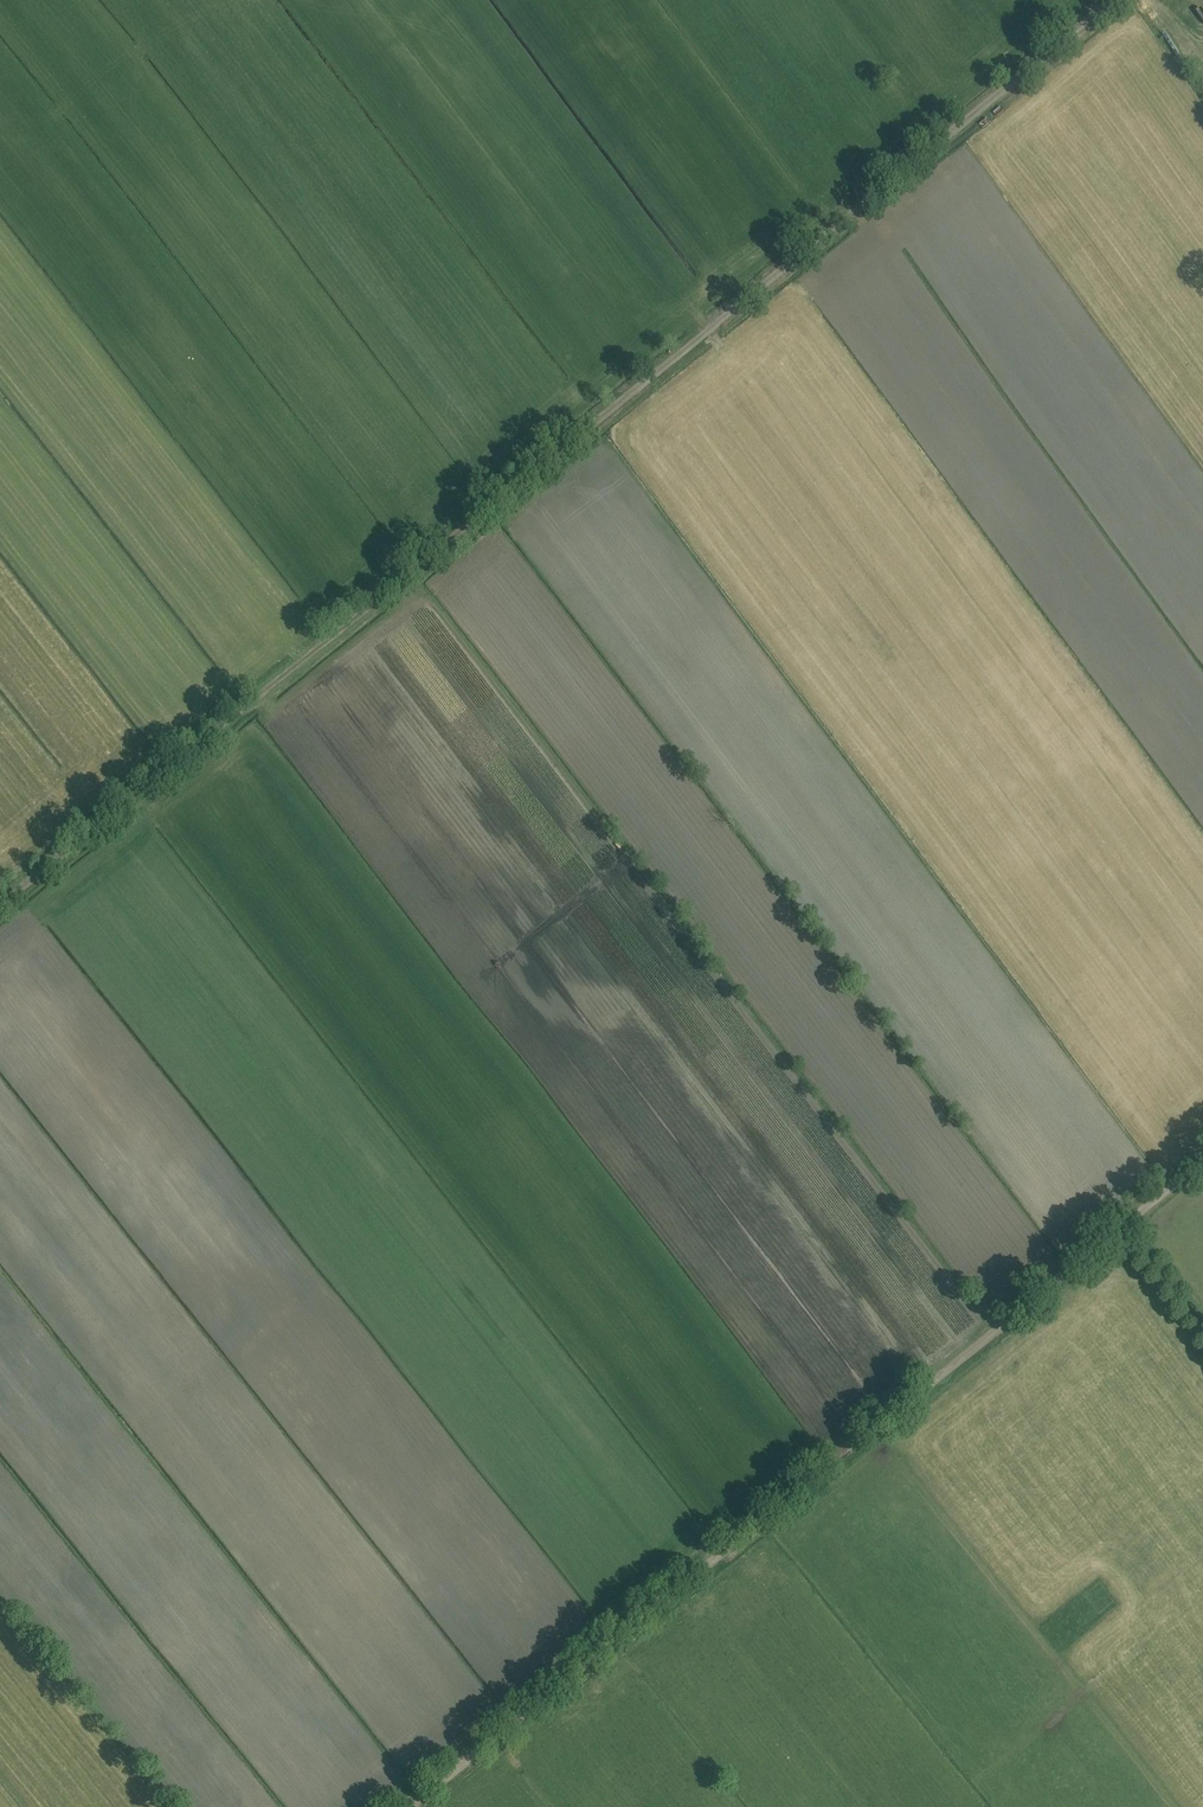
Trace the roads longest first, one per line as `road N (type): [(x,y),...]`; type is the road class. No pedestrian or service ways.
road 1 (track): [(0,902),(1116,0)]
road 2 (track): [(408,1806),(1202,1159)]
road 3 (unclassified): [(1202,1335),(1121,1226)]

